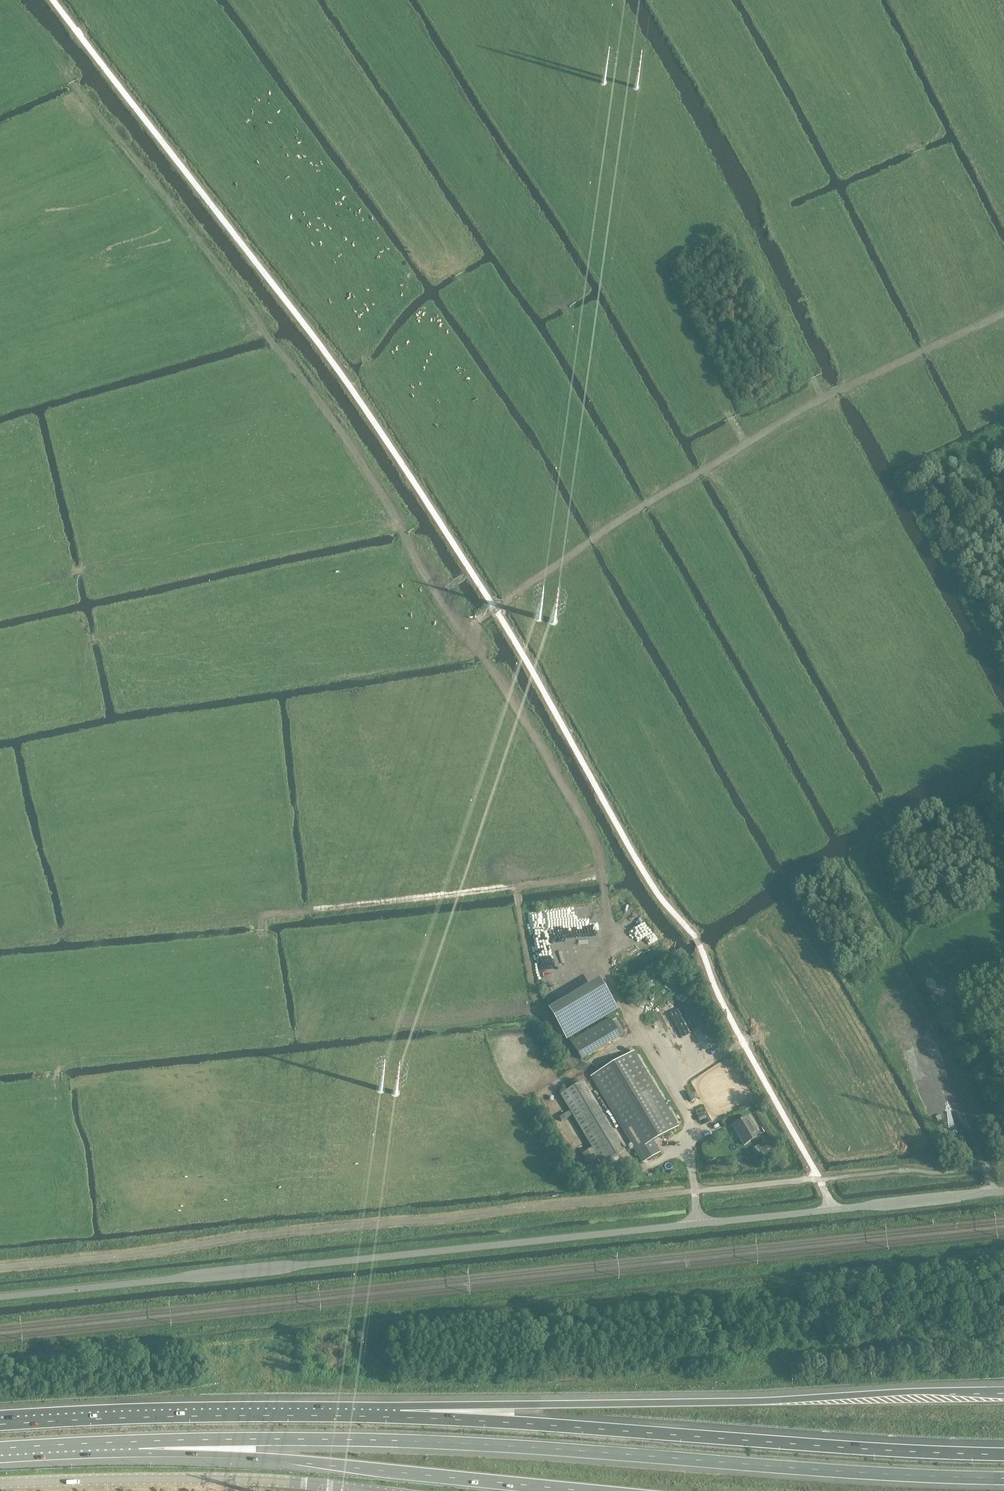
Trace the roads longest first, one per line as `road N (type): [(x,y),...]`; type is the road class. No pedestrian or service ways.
road 1 (unclassified): [(0,1298),(1003,1192)]
road 2 (motorway): [(138,1441),(444,1443),(1003,1478)]
road 3 (track): [(24,30),(174,206),(296,369),(383,495),(456,624),(478,620)]
road 4 (track): [(468,626),(595,844),(612,924),(605,975),(690,1119),(699,1224)]
road 5 (track): [(1003,312),(807,407),(631,512),(478,620)]
road 6 (motorway): [(1003,1456),(400,1417)]
road 7 (motorway): [(1003,1391),(494,1407),(400,1417)]
road 8 (track): [(602,875),(23,938)]
road 9 (motorway): [(138,1441),(586,1490)]
road 10 (motorway): [(400,1417),(0,1424)]
road 11 (secondary): [(0,1485),(171,1480),(368,1490)]
road 12 (track): [(516,886),(537,1003),(576,1064),(596,1064),(643,1037)]
road 13 (track): [(989,1193),(979,1153),(928,1041)]
road 14 (motorway): [(0,1448),(138,1441)]
road 15 (track): [(586,1067),(545,1100),(581,1161)]

